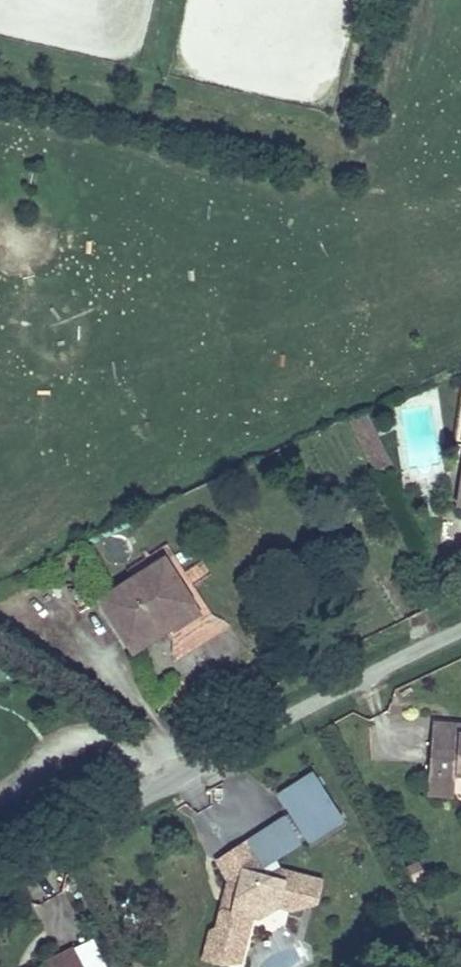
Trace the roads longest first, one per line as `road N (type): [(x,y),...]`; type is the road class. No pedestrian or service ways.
road 1 (residential): [(460,628),(0,878)]

